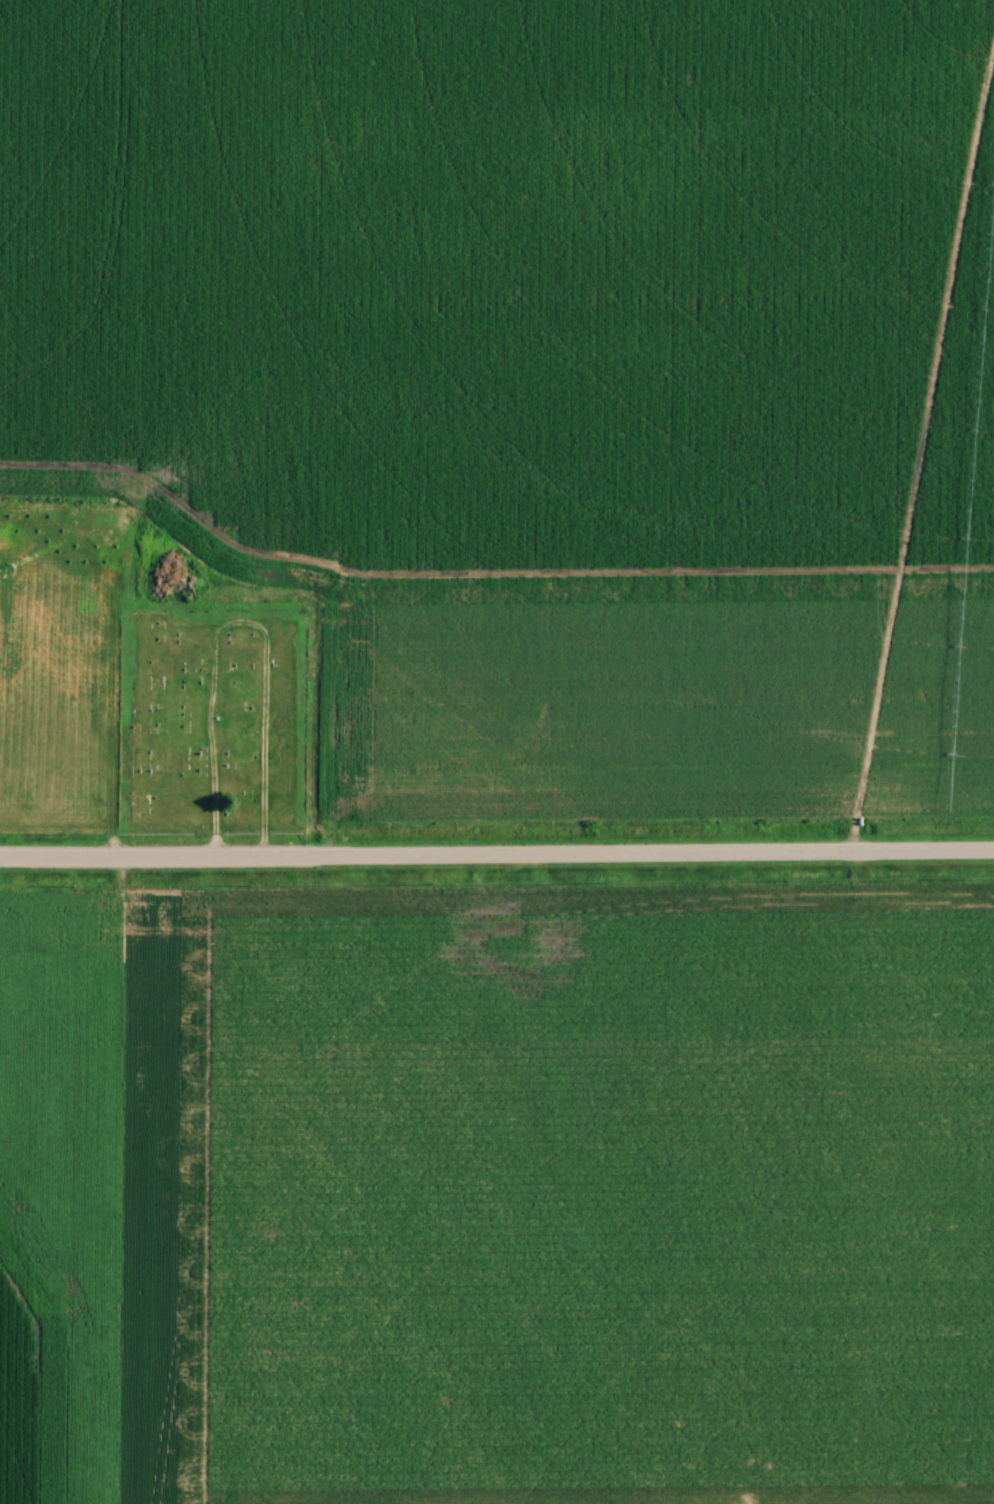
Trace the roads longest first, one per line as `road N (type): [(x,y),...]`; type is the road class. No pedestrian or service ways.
road 1 (tertiary): [(993,850),(0,858)]

